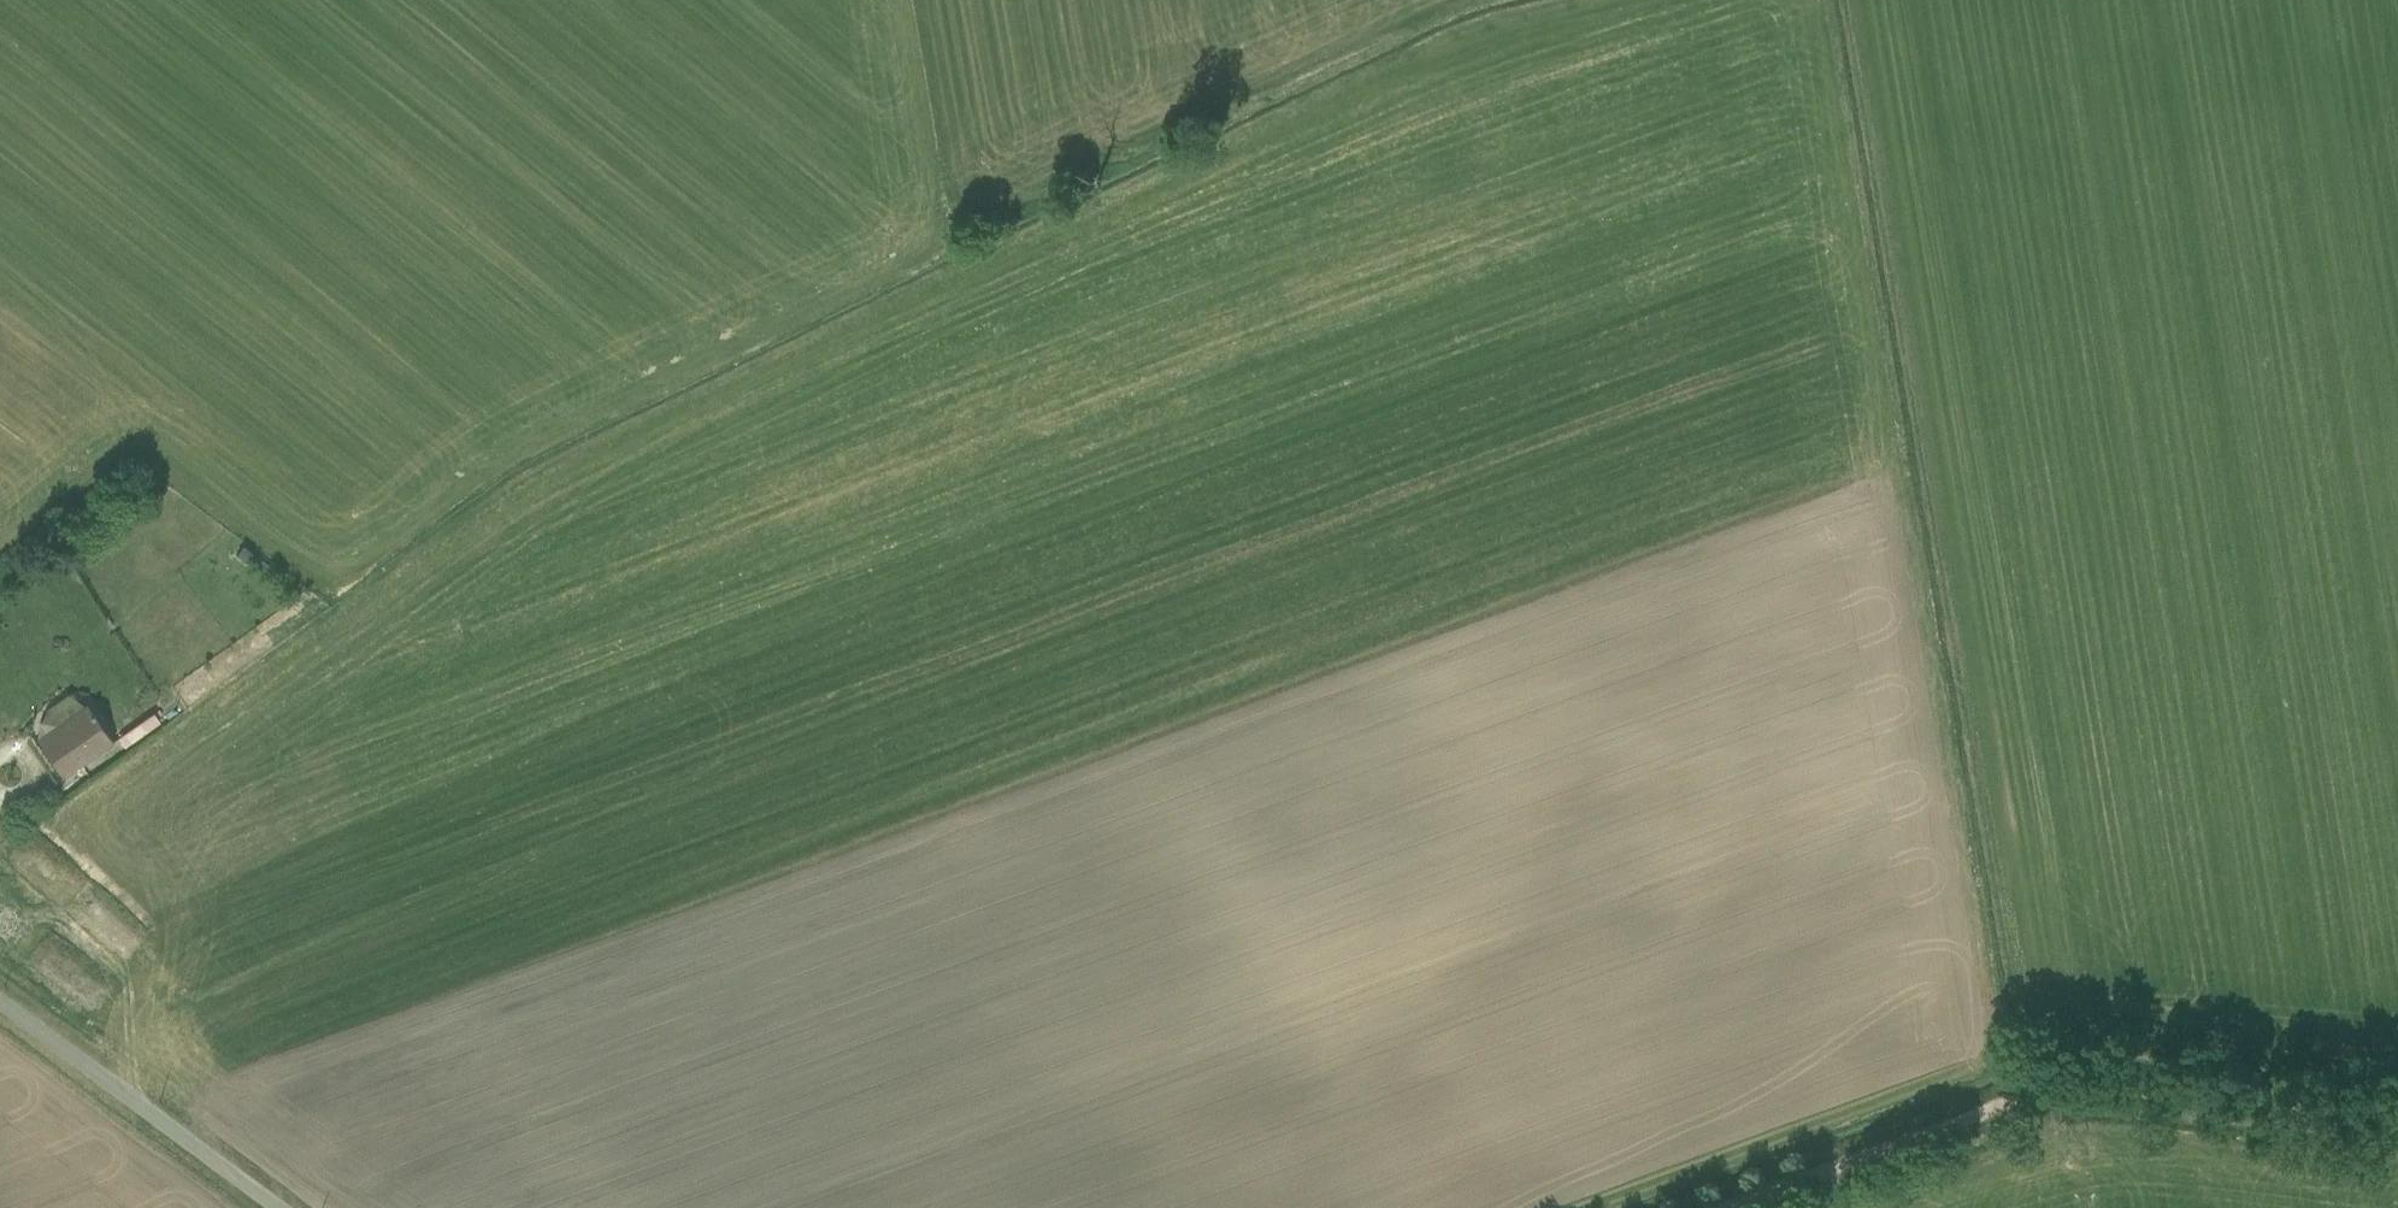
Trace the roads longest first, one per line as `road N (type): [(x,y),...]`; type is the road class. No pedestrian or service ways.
road 1 (track): [(1737,1207),(2080,1093),(2397,1118)]
road 2 (unclassified): [(277,1207),(0,1002)]

